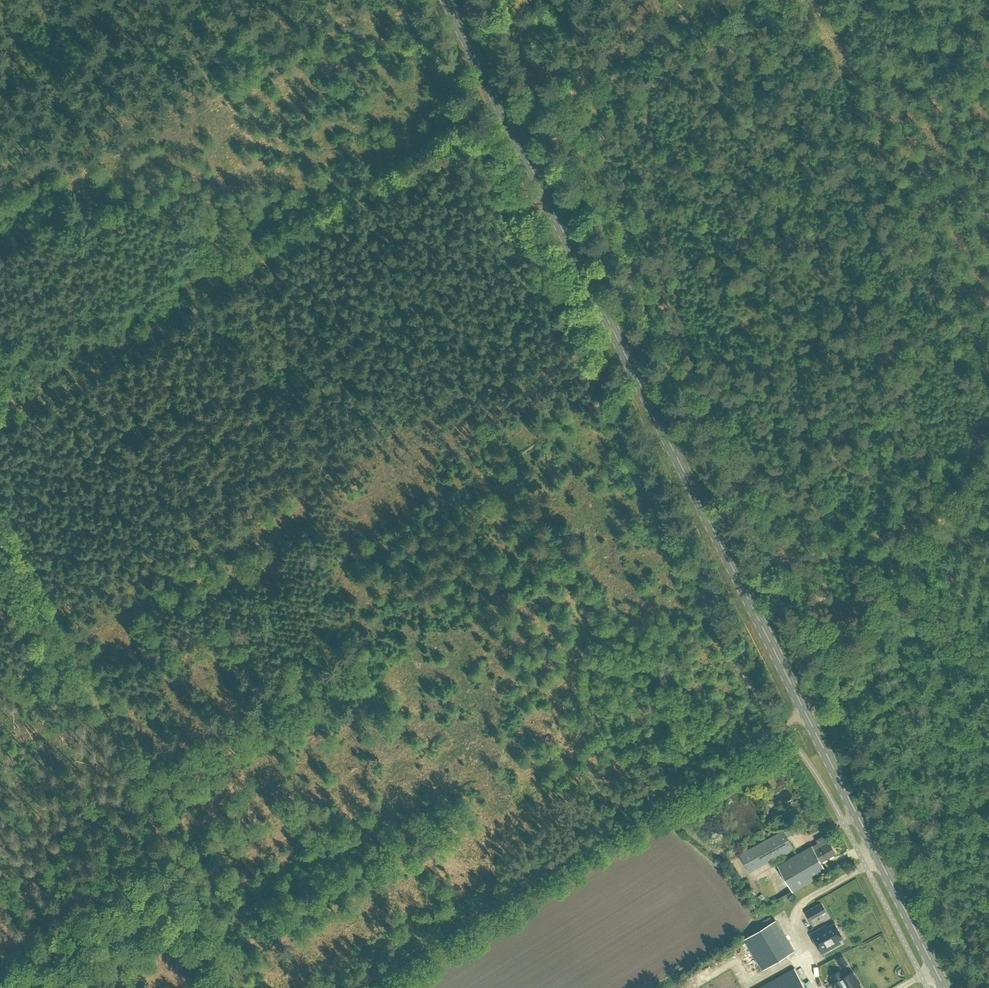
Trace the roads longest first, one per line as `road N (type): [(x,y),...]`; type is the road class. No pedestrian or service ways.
road 1 (primary): [(945,987),(446,0)]
road 2 (track): [(831,685),(487,0)]
road 3 (track): [(677,792),(359,987)]
road 4 (track): [(988,676),(891,603),(831,685)]
road 5 (track): [(831,685),(806,713),(677,792)]
road 6 (track): [(724,0),(573,74)]
road 7 (track): [(988,473),(891,603)]

